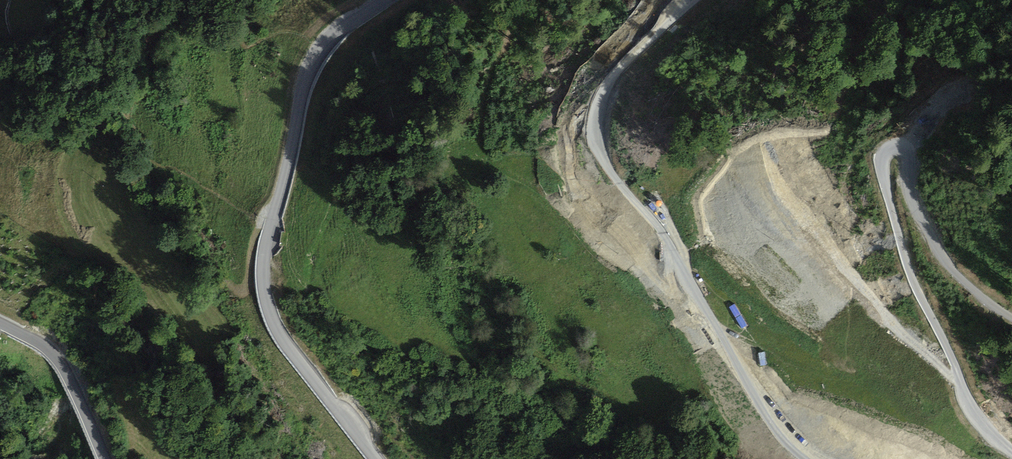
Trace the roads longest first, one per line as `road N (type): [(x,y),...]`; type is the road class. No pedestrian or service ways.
road 1 (tertiary): [(696,0),(604,84),(588,117),(594,151),(662,227),(790,445),(808,458)]
road 2 (tertiary): [(1011,450),(969,402),(916,284),(879,165),(883,152),(901,146),(913,201),(934,241),(973,290),(1011,320)]
road 3 (tertiary): [(376,458),(293,352),(265,278),(311,48),(383,0)]
road 4 (tertiary): [(0,322),(51,351),(105,458)]

